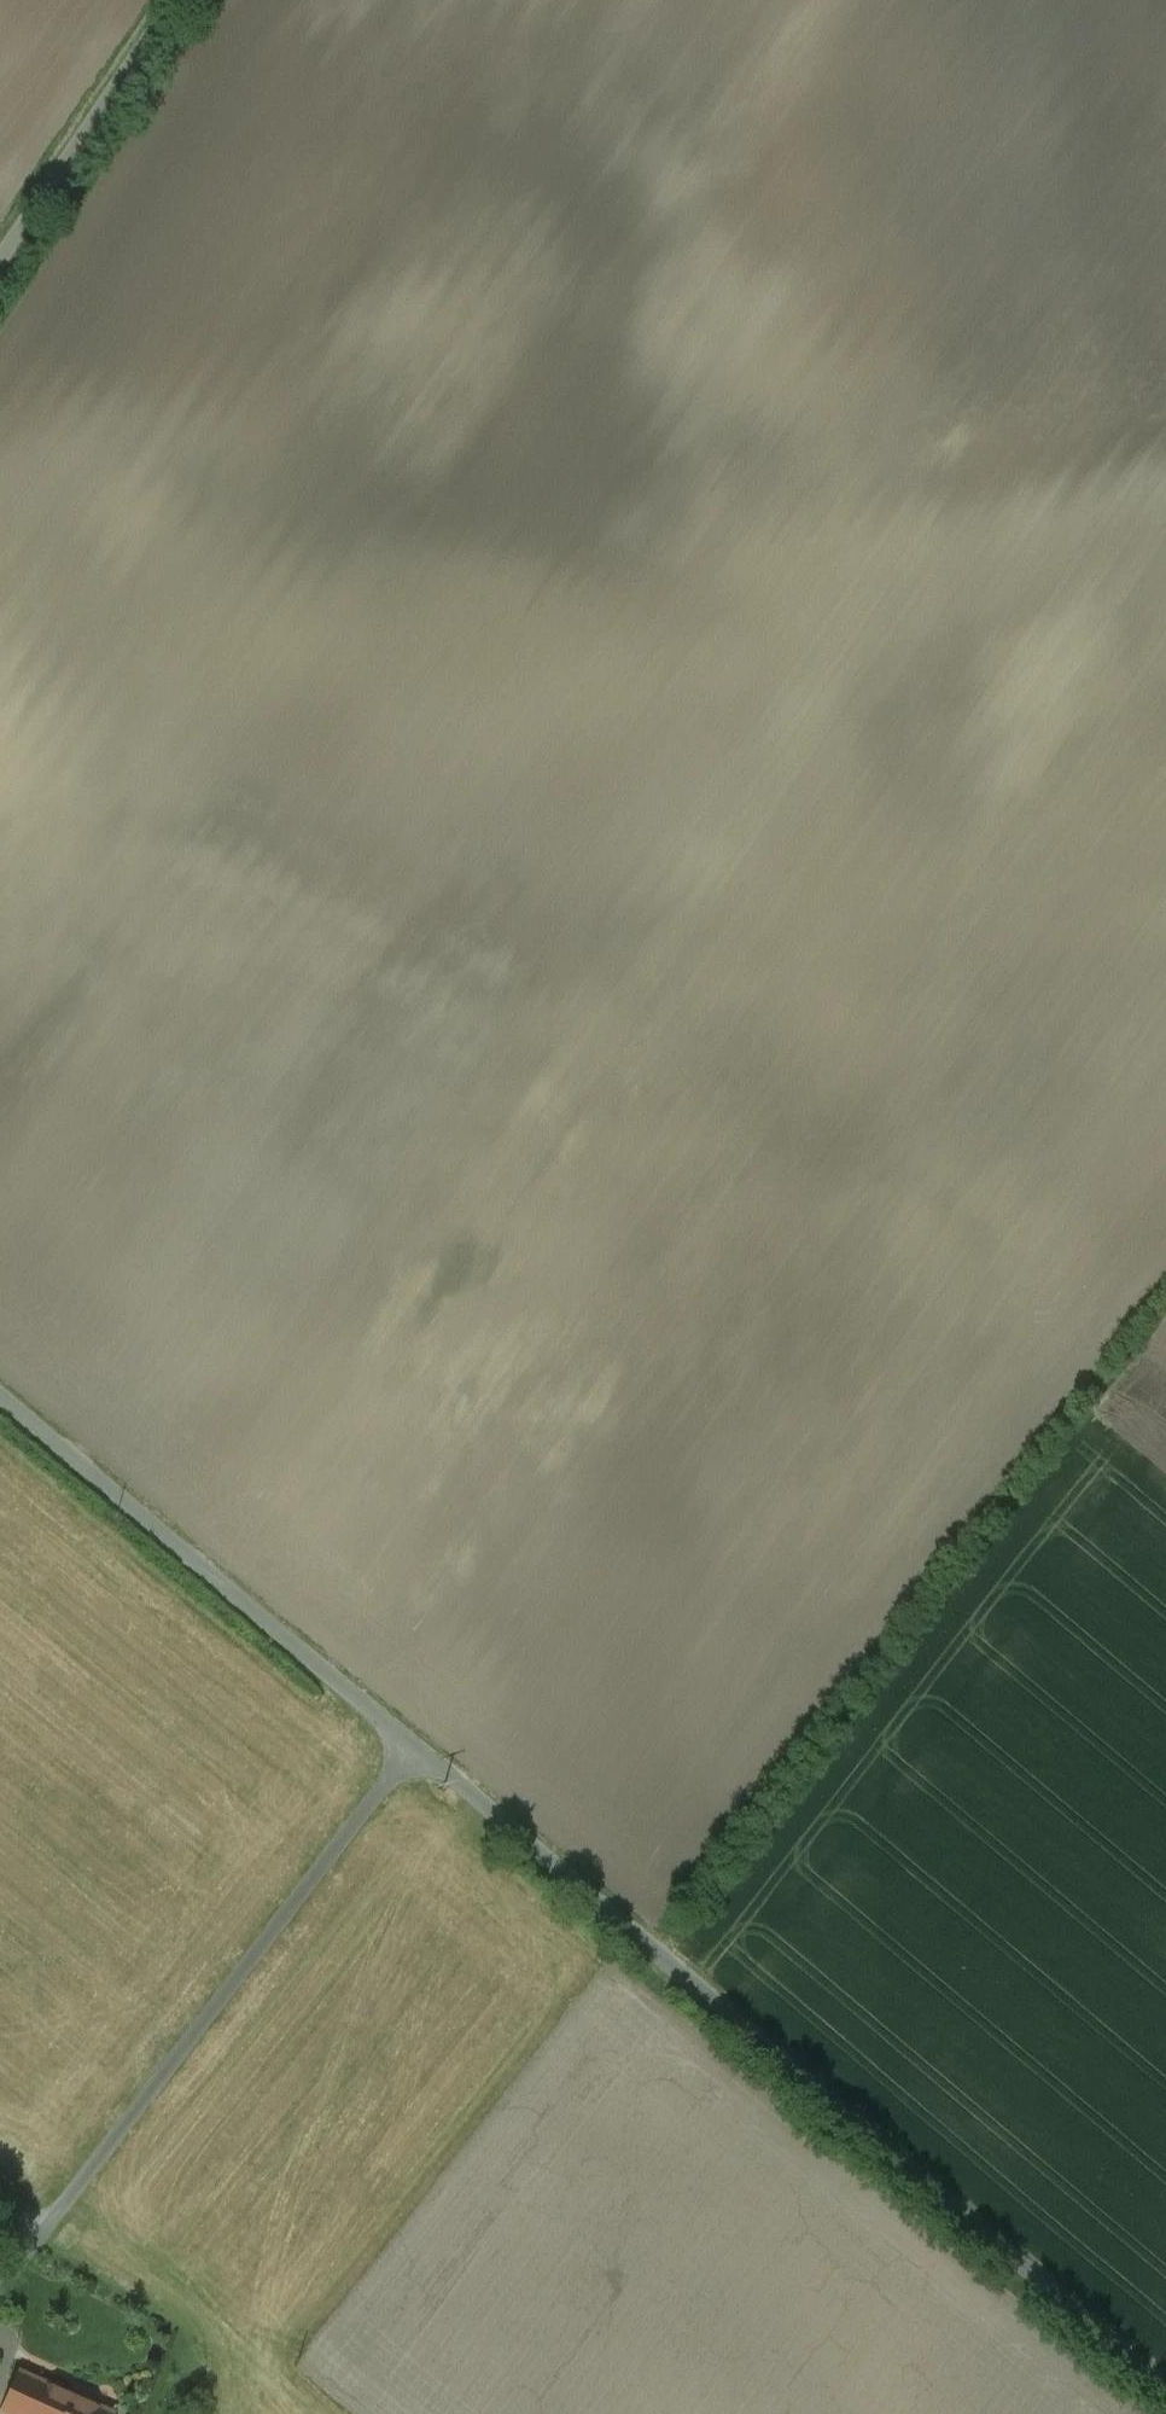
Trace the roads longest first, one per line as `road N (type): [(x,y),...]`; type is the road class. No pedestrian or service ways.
road 1 (unclassified): [(0,1396),(1165,2385)]
road 2 (unclassified): [(175,0),(0,262)]

